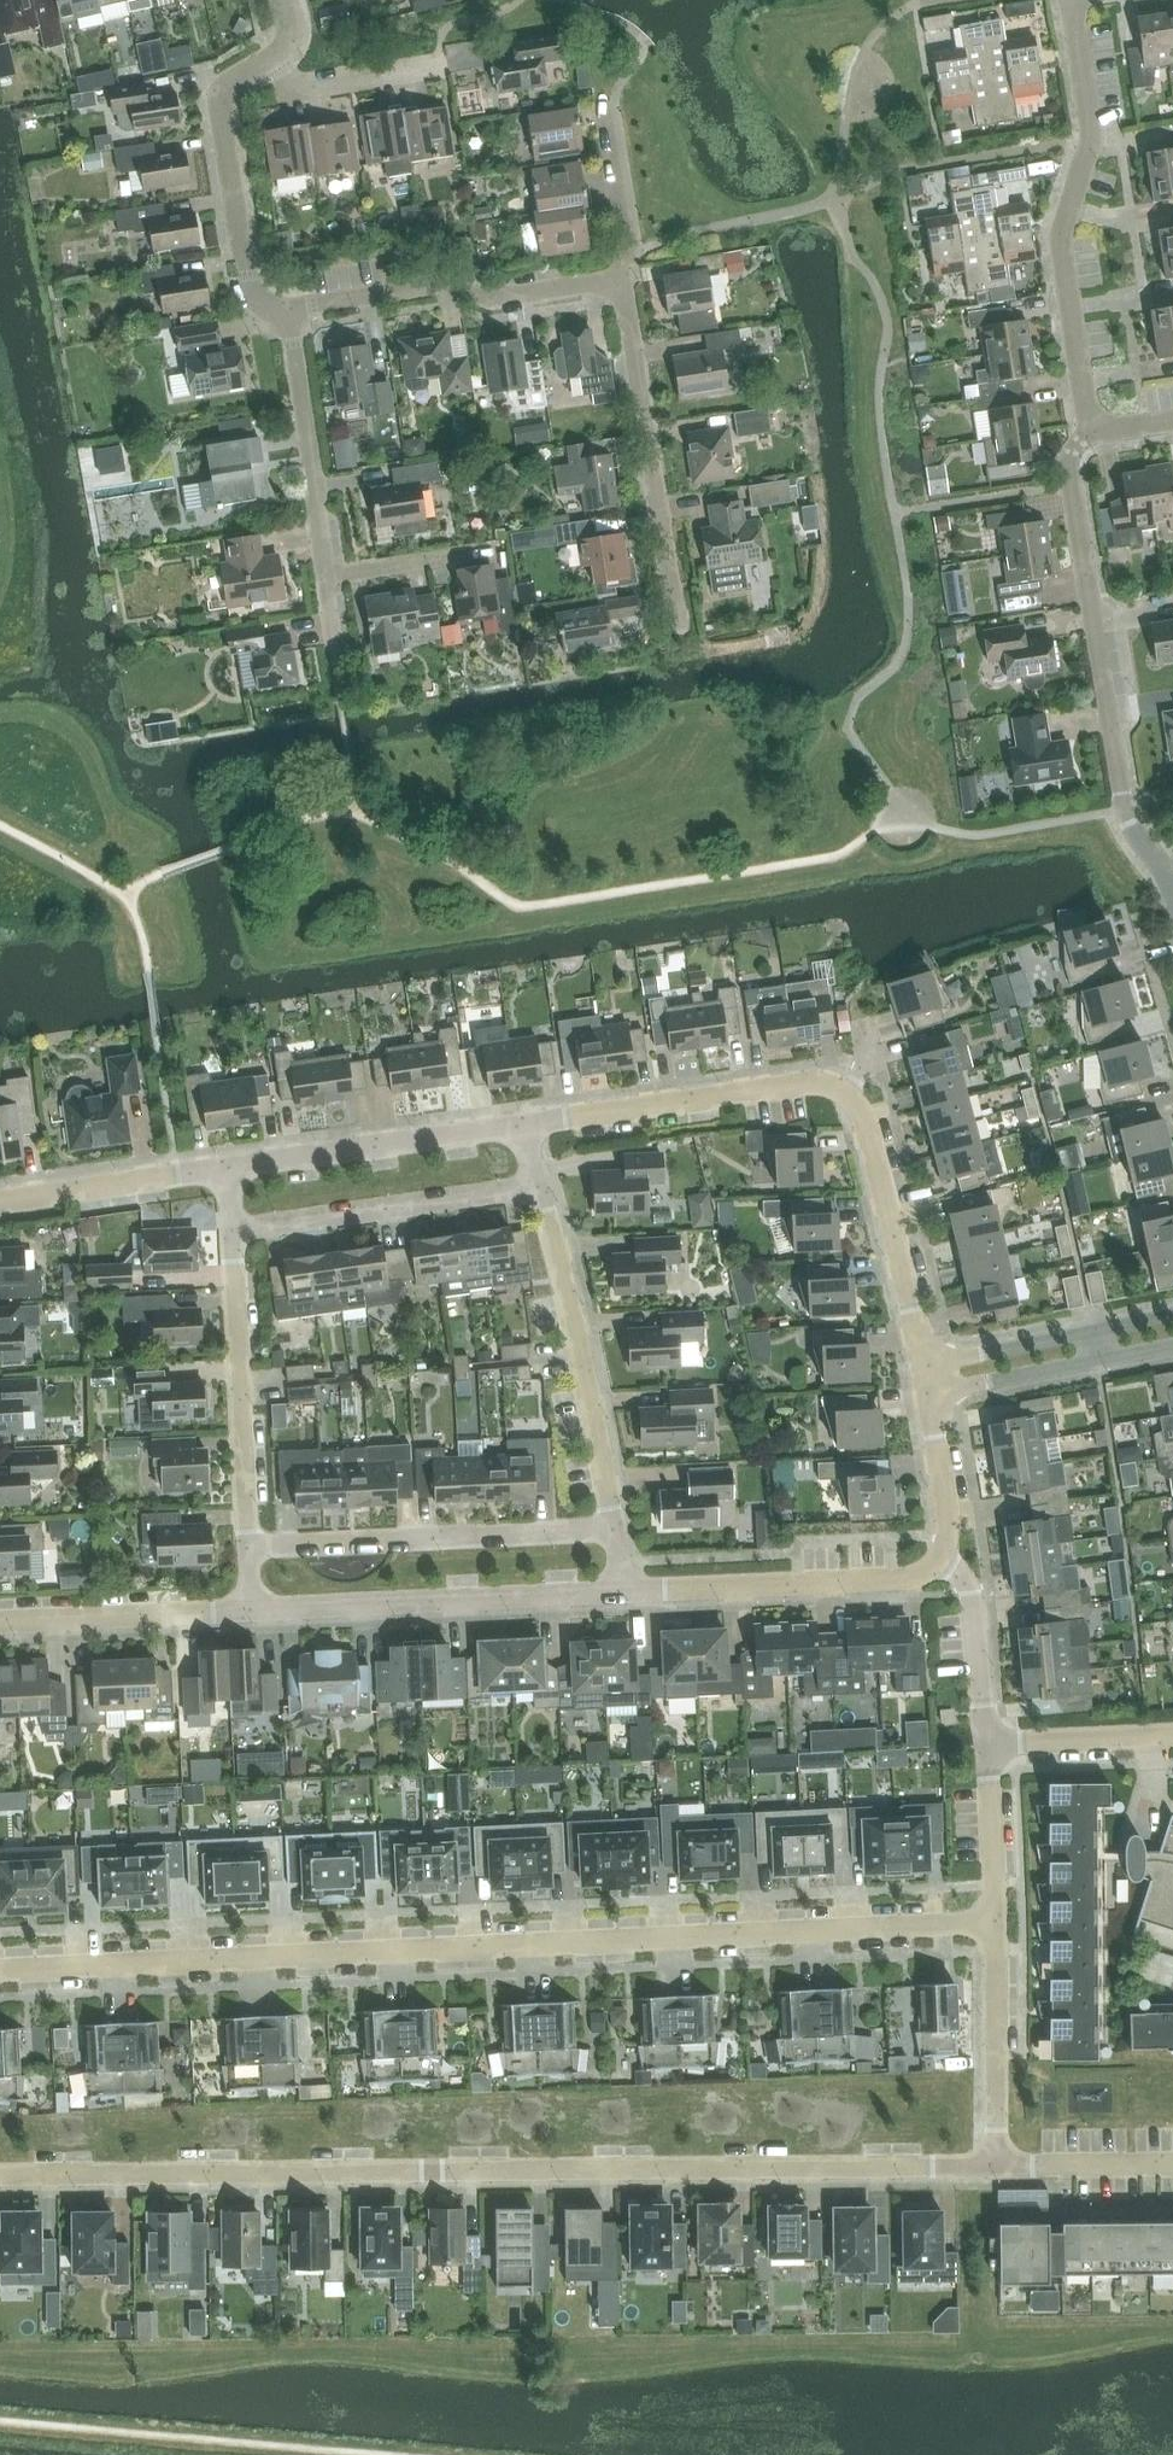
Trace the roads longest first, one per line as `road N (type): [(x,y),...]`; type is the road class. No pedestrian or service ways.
road 1 (residential): [(0,1974),(997,1925)]
road 2 (residential): [(0,2176),(995,2165)]
road 3 (residential): [(1172,901),(1123,813),(1076,473),(1090,441)]
road 4 (residential): [(1090,441),(1055,239),(1089,127),(1068,0)]
road 5 (residential): [(249,1615),(621,1594)]
road 6 (residential): [(246,1552),(608,1531)]
road 7 (residential): [(608,1531),(536,1191)]
road 8 (residential): [(621,1594),(957,1575)]
road 9 (residential): [(521,1124),(853,1077)]
road 10 (residential): [(290,313),(428,295),(472,306),(620,290)]
road 11 (residential): [(676,613),(620,290)]
road 12 (residential): [(246,1552),(228,1234)]
road 13 (residential): [(228,1234),(536,1191)]
road 14 (residential): [(290,313),(250,296),(226,102),(275,54)]
road 15 (residential): [(224,1163),(521,1124)]
road 16 (residential): [(920,1353),(853,1077)]
road 17 (residential): [(324,578),(290,313)]
road 18 (residential): [(249,1615),(0,1624)]
road 19 (residential): [(995,2165),(997,1925)]
road 20 (residential): [(0,1201),(224,1163)]
road 21 (residential): [(1172,1740),(991,1748)]
road 22 (residential): [(991,1748),(978,1607),(957,1575)]
road 23 (residential): [(957,1575),(931,1398)]
road 24 (residential): [(620,290),(632,249),(615,115)]
road 25 (residential): [(997,1925),(991,1748)]
road 26 (residential): [(995,2165),(1172,2164)]
road 27 (residential): [(1092,1317),(920,1353)]
road 28 (residential): [(931,1398),(1101,1362)]
road 29 (residential): [(275,54),(303,85),(433,72)]
road 30 (residential): [(324,578),(446,558)]

